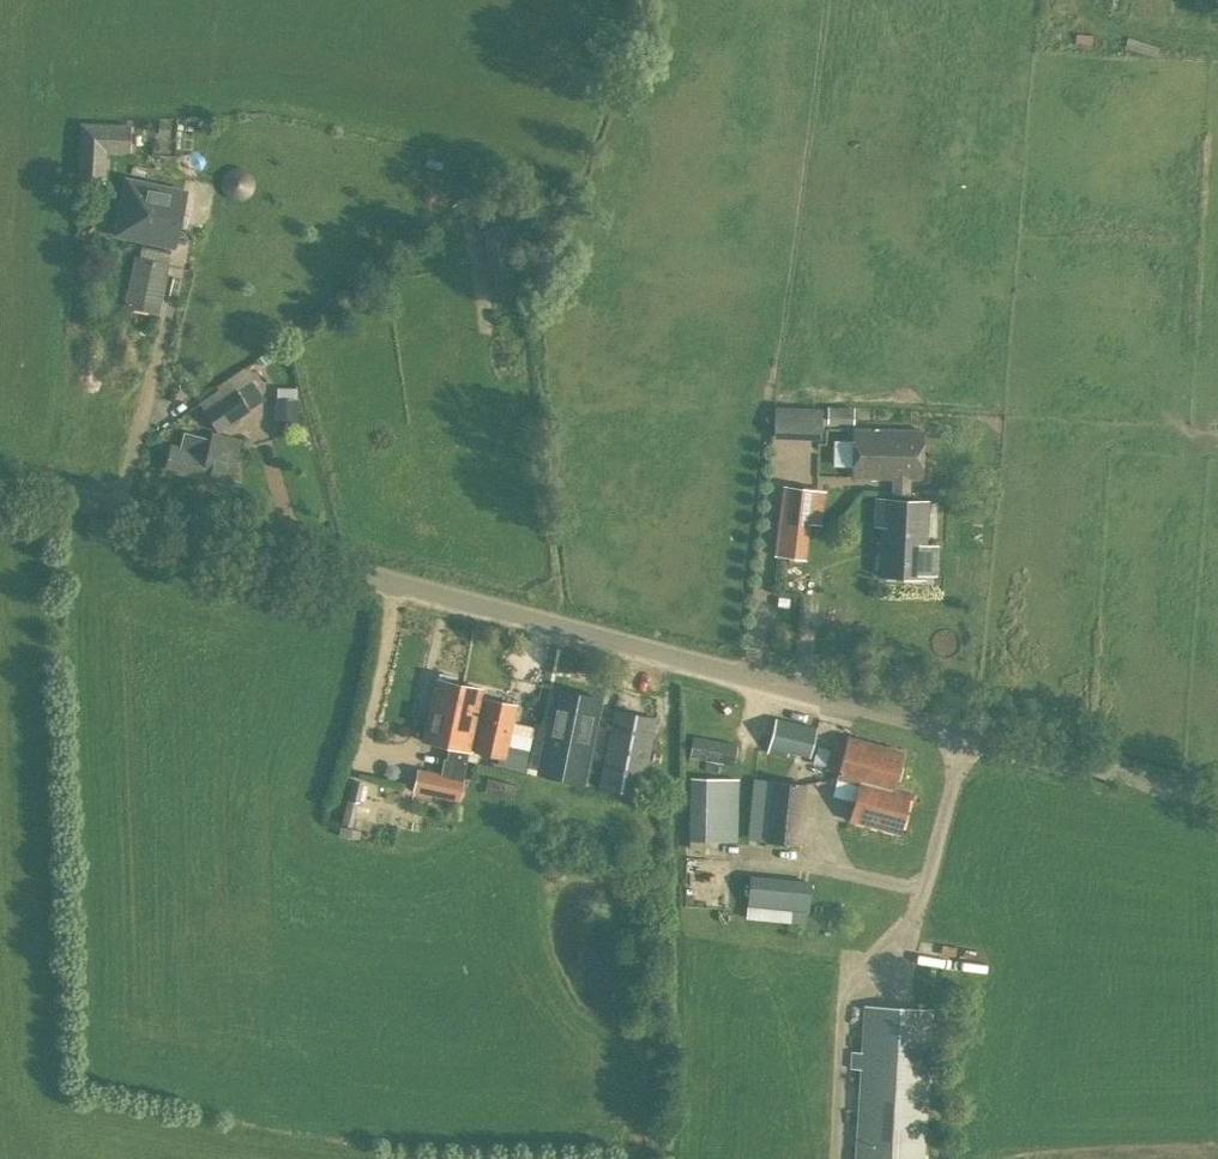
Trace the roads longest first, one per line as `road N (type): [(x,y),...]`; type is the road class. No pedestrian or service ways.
road 1 (unclassified): [(1217,790),(0,468)]

